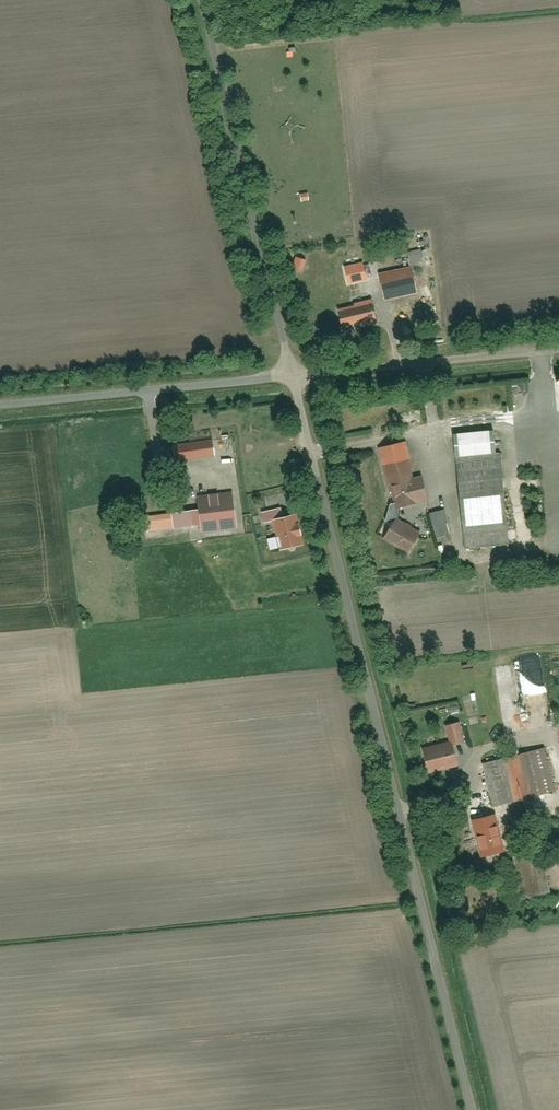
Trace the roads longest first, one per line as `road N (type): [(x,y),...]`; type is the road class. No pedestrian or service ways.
road 1 (unclassified): [(294,376),(473,1109)]
road 2 (unclassified): [(197,0),(294,376)]
road 3 (unclassified): [(0,405),(294,376)]
road 4 (unclassified): [(294,376),(558,351)]

